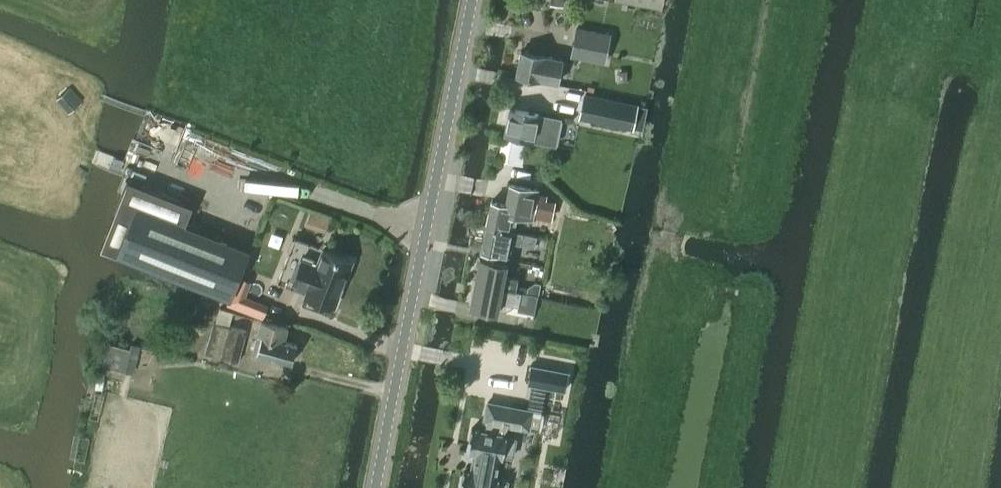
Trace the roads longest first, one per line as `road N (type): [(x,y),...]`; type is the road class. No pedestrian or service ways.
road 1 (tertiary): [(376,487),(472,0)]

